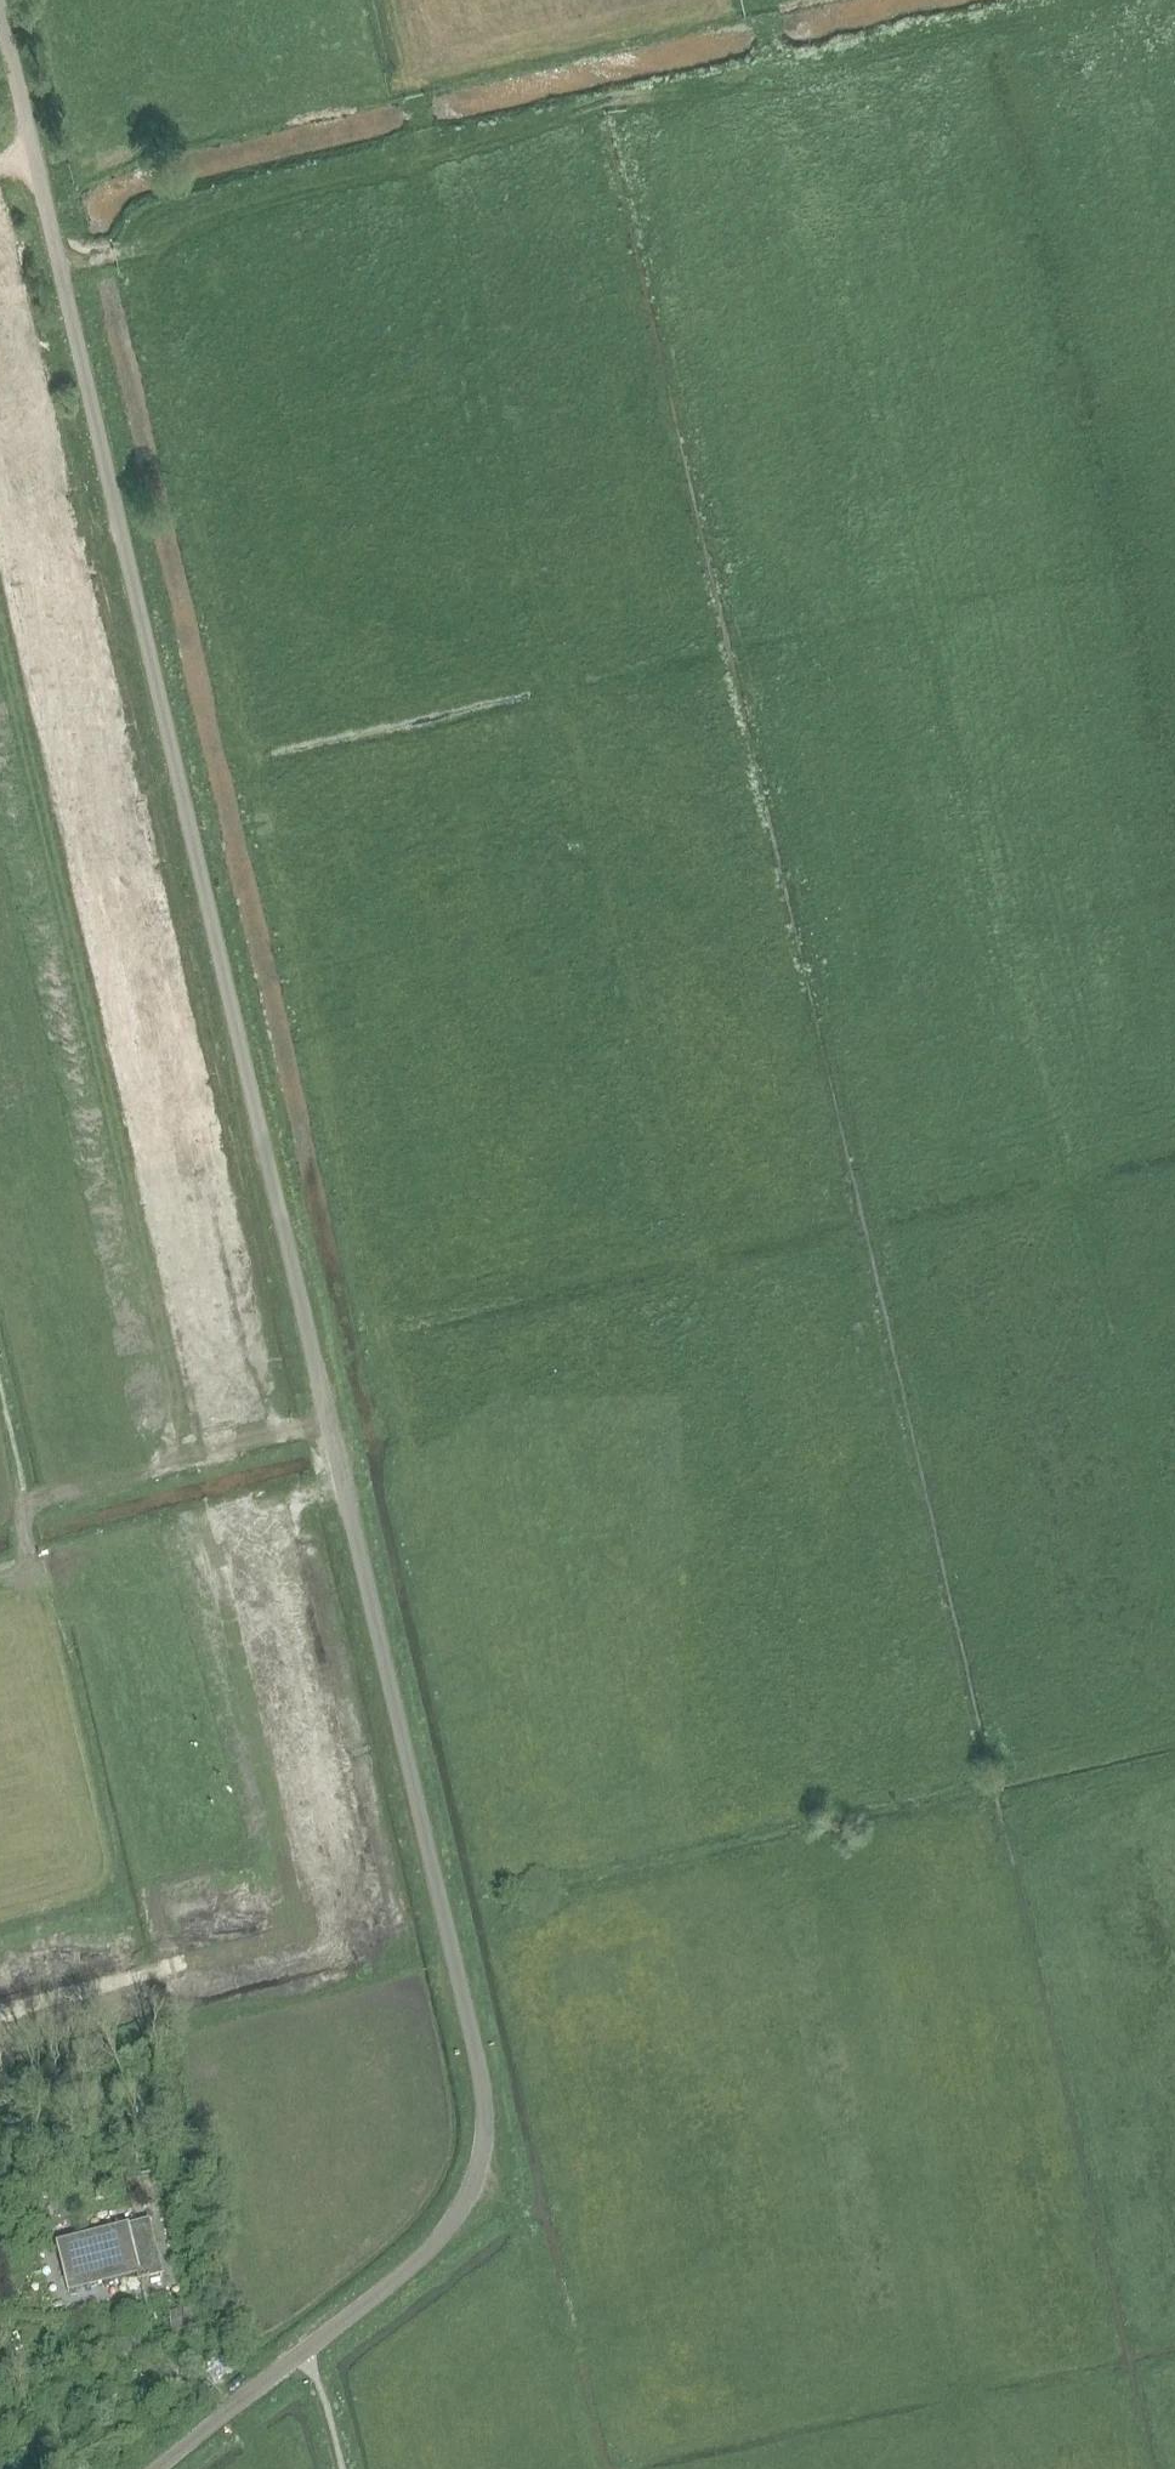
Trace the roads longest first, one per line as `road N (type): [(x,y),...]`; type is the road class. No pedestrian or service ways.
road 1 (unclassified): [(156,2468),(429,2250),(460,2211),(480,2167),(484,2121),(480,2072),(0,7)]

